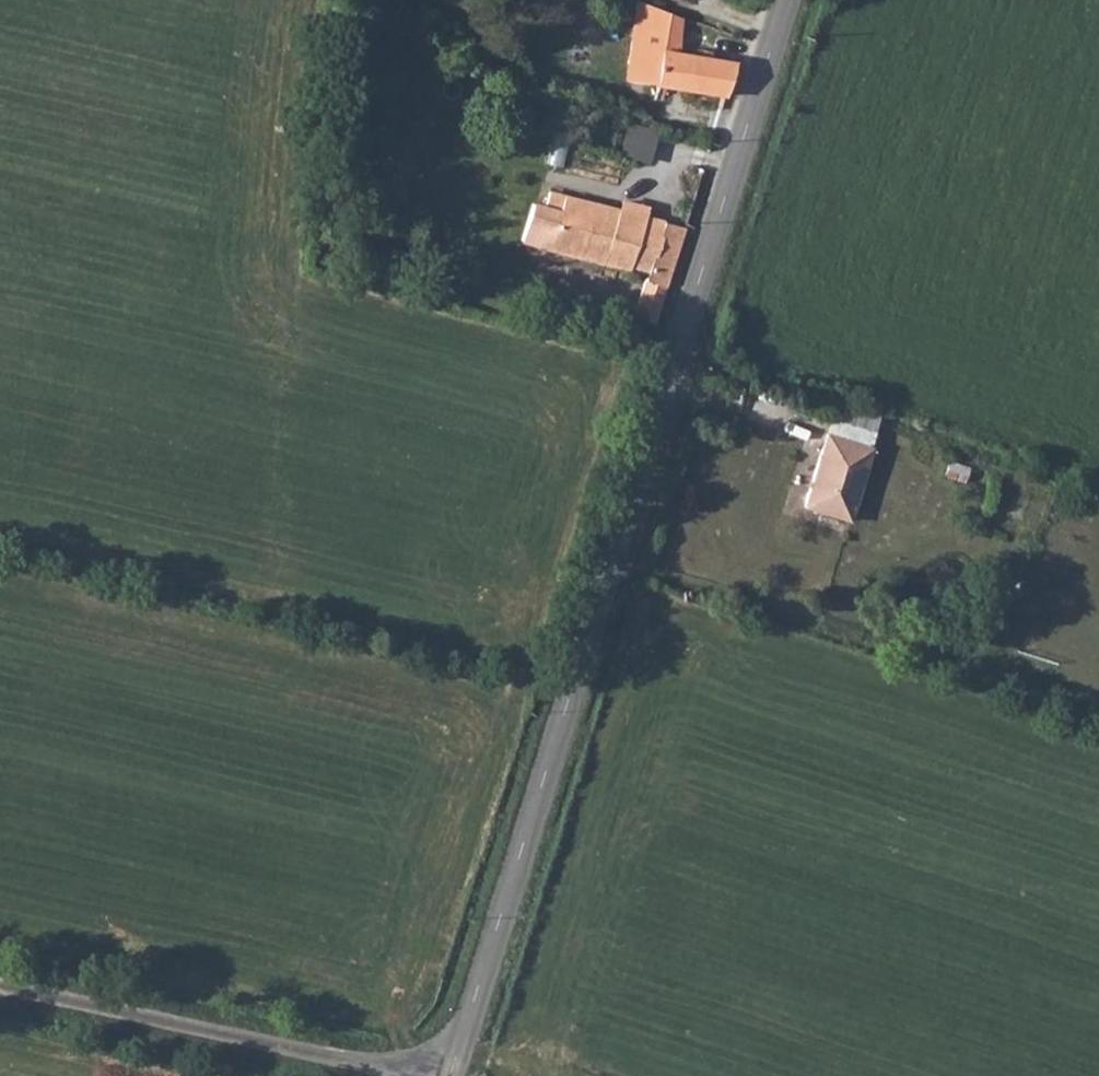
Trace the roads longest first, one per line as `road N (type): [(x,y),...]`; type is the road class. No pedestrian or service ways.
road 1 (tertiary): [(789,0),(455,1075)]
road 2 (unclassified): [(0,992),(376,1075)]

